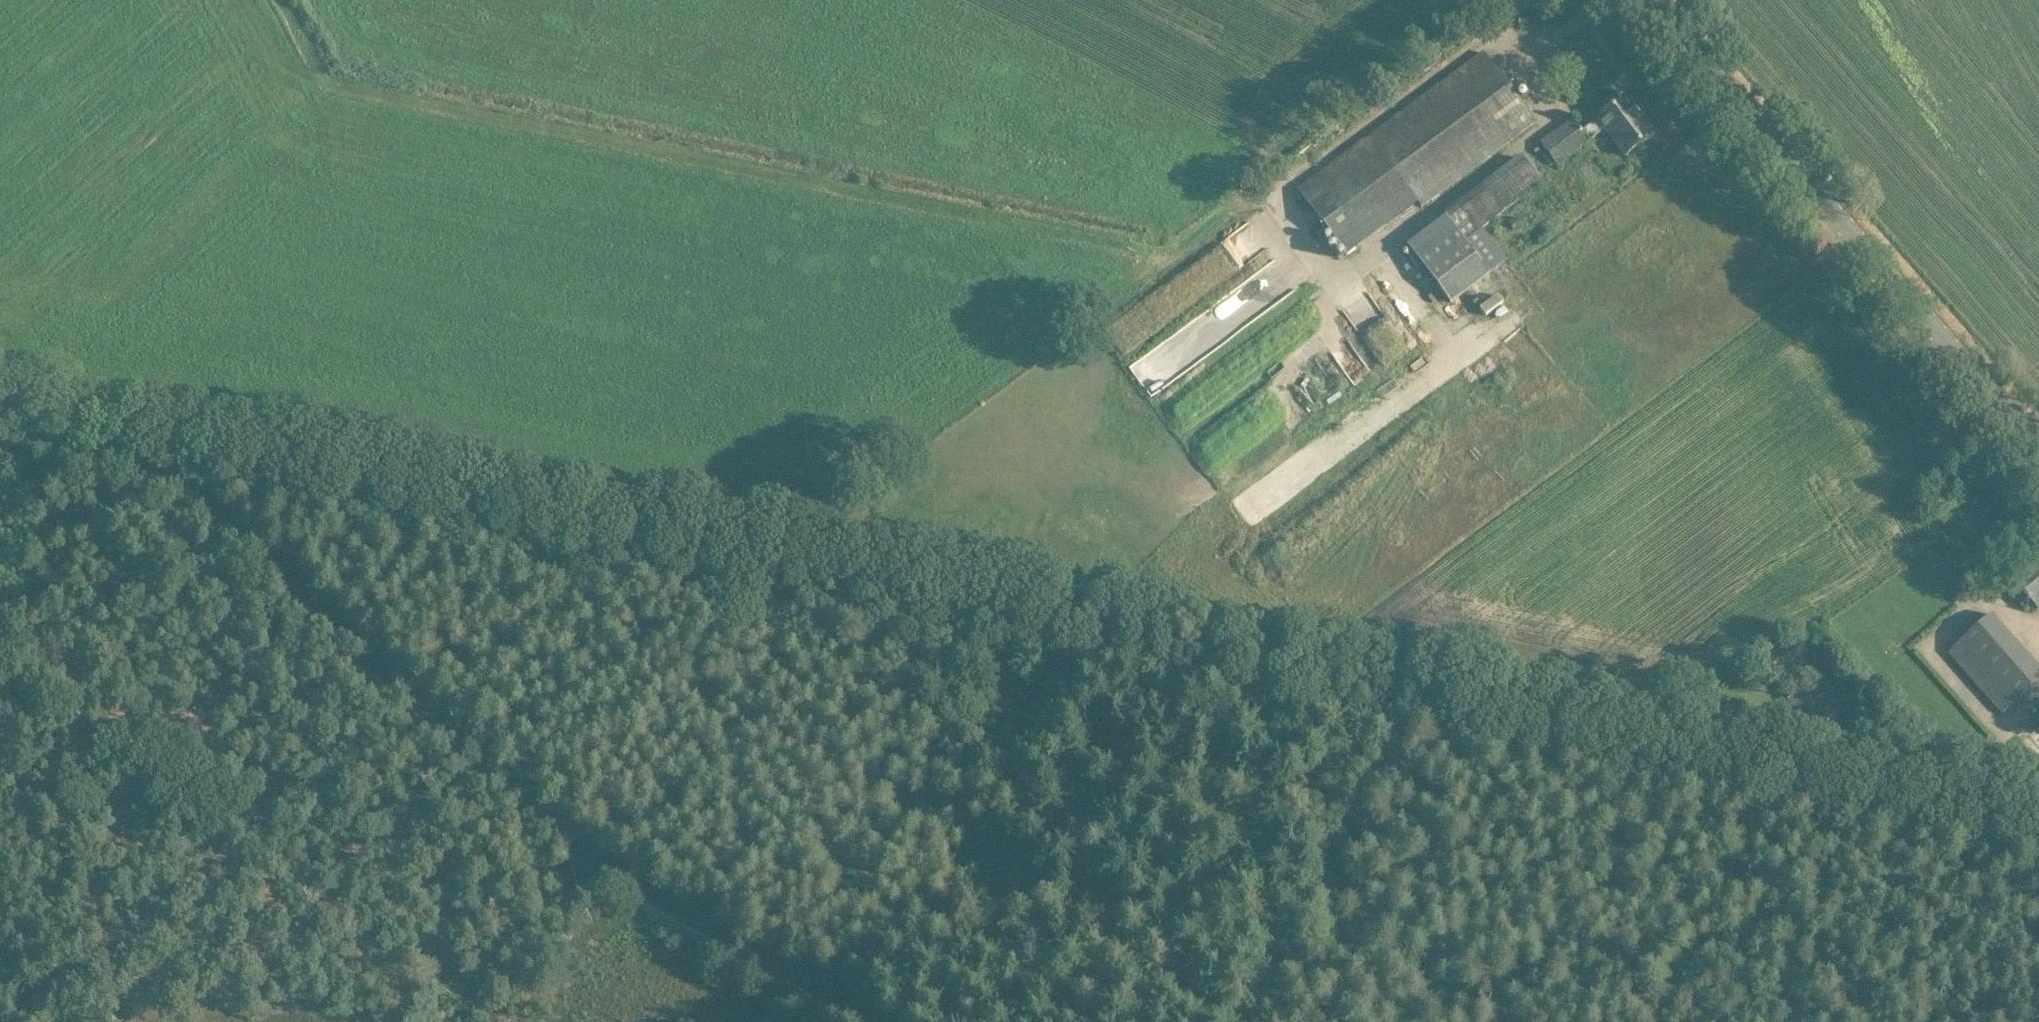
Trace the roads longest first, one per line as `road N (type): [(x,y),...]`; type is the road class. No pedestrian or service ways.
road 1 (tertiary): [(2038,449),(1645,0)]

